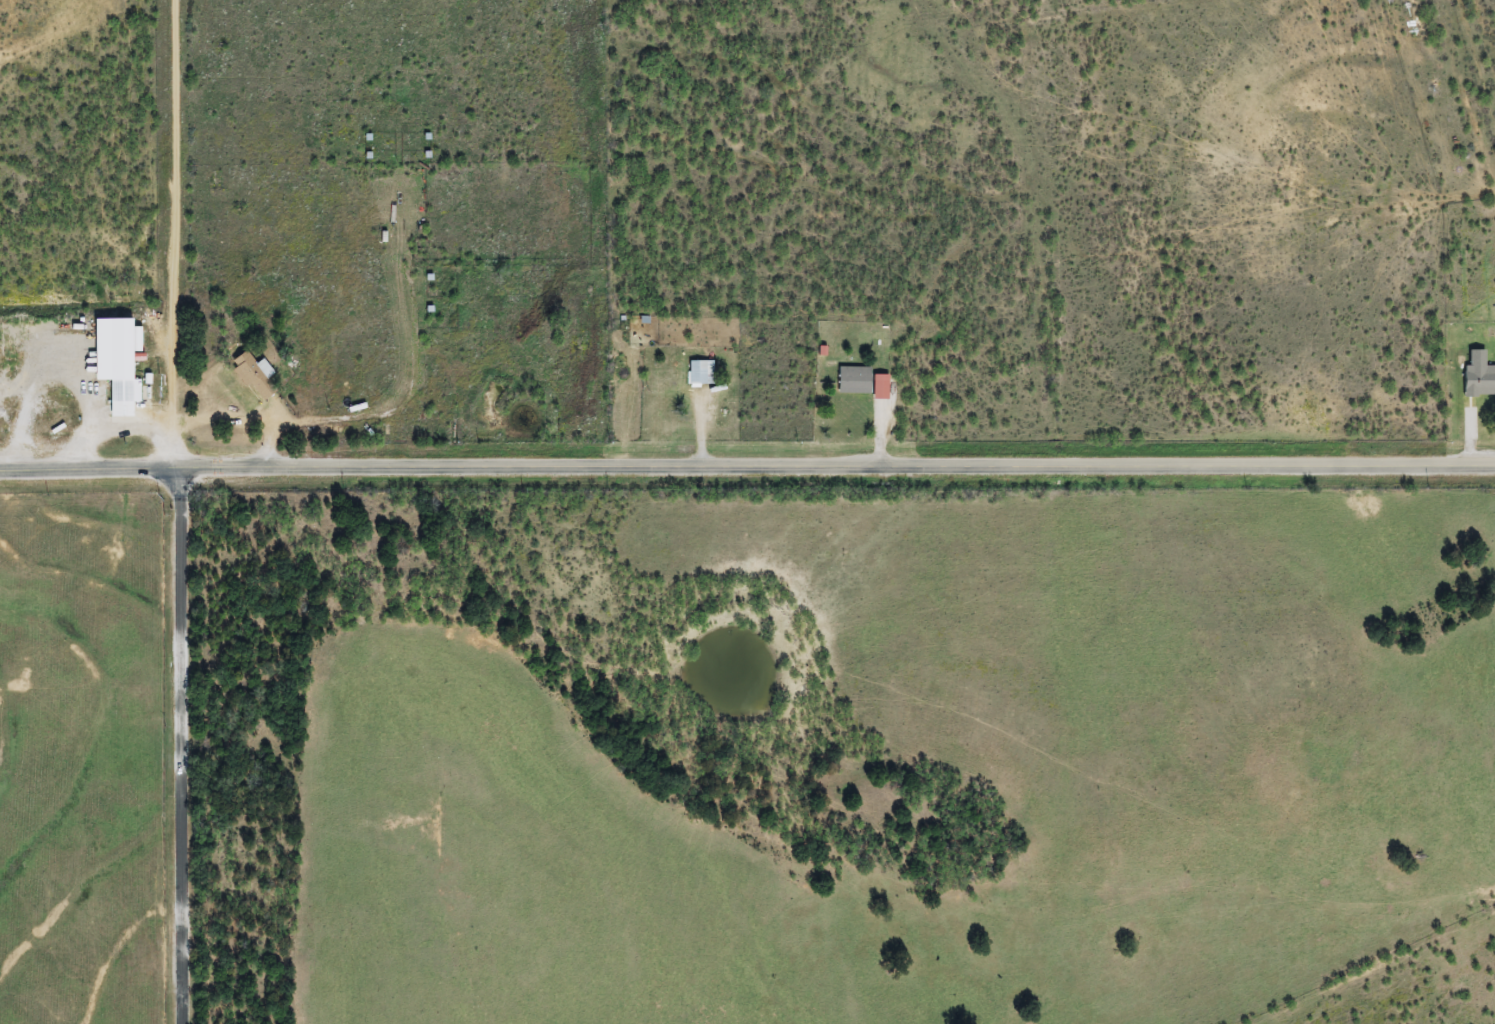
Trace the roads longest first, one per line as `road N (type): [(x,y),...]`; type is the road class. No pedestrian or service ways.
road 1 (tertiary): [(0,472),(1494,466)]
road 2 (residential): [(176,1023),(181,951),(166,486),(180,469)]

